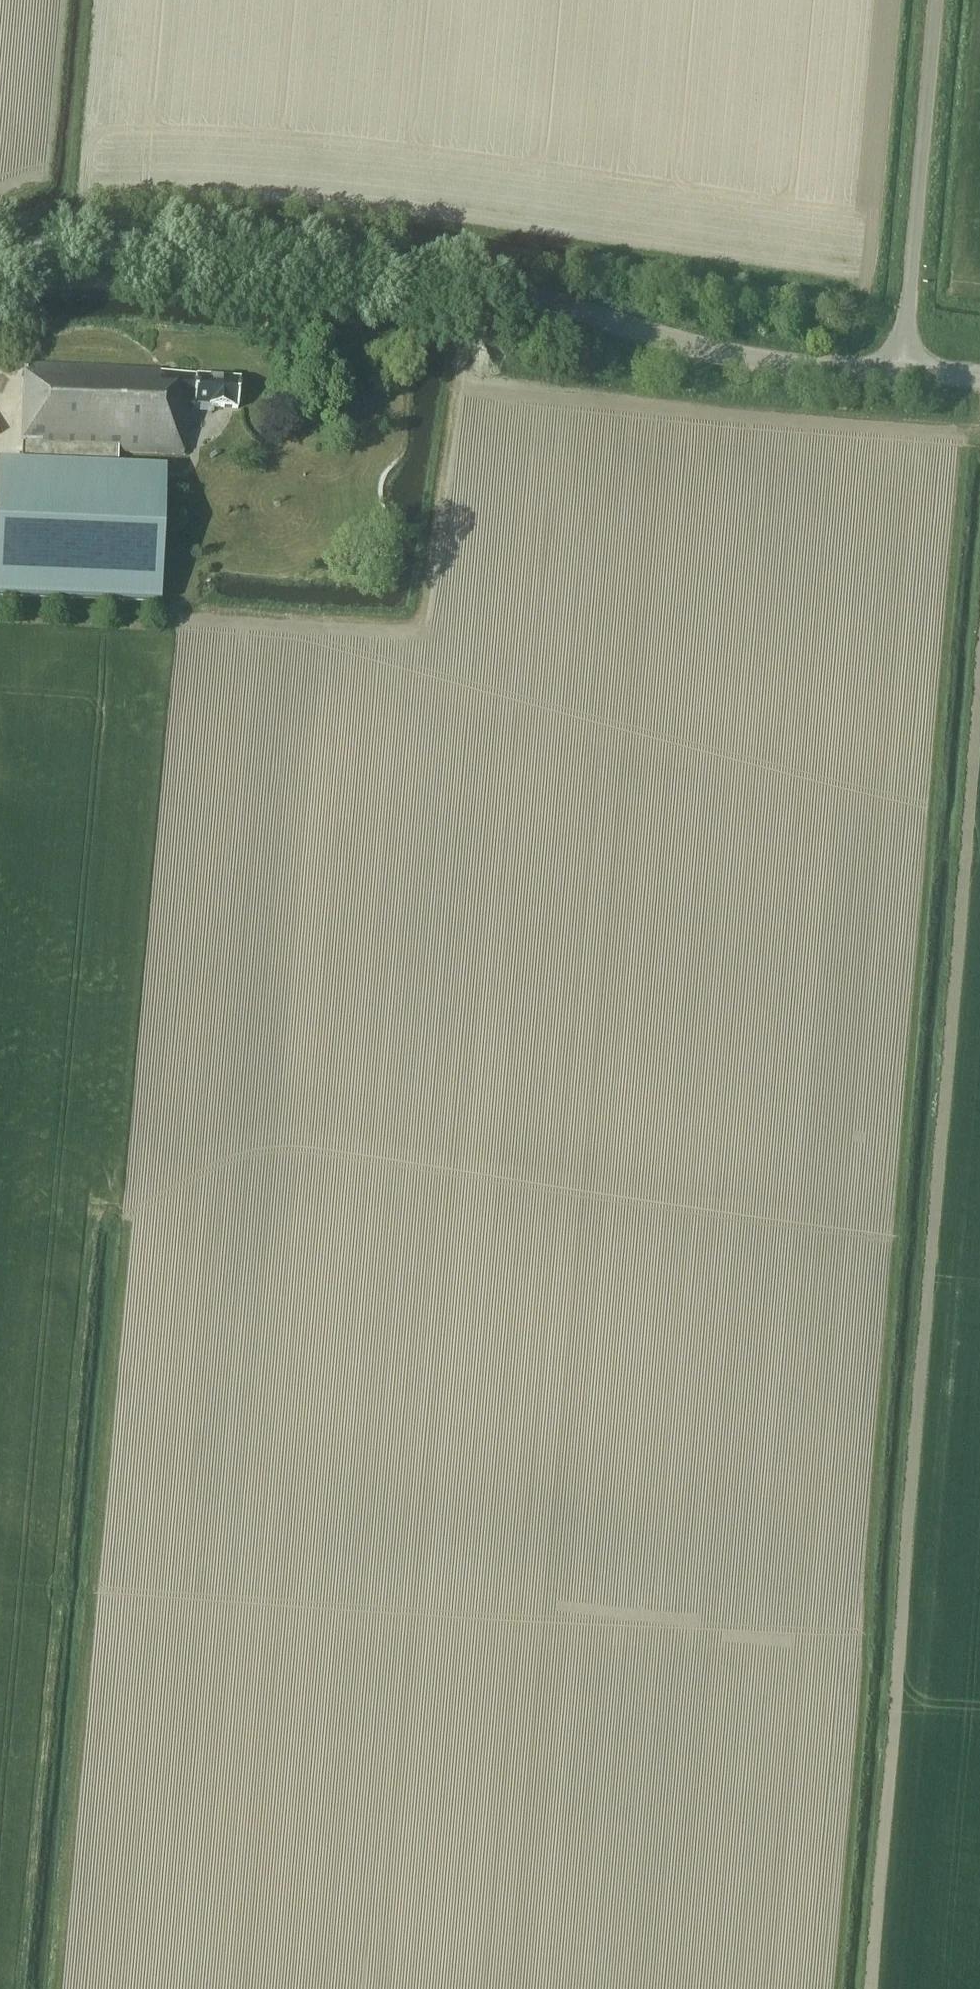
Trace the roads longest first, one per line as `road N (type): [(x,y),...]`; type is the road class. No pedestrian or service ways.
road 1 (tertiary): [(900,373),(788,365),(688,344),(464,274),(372,261),(84,240),(0,260)]
road 2 (unclassified): [(900,373),(935,0)]

